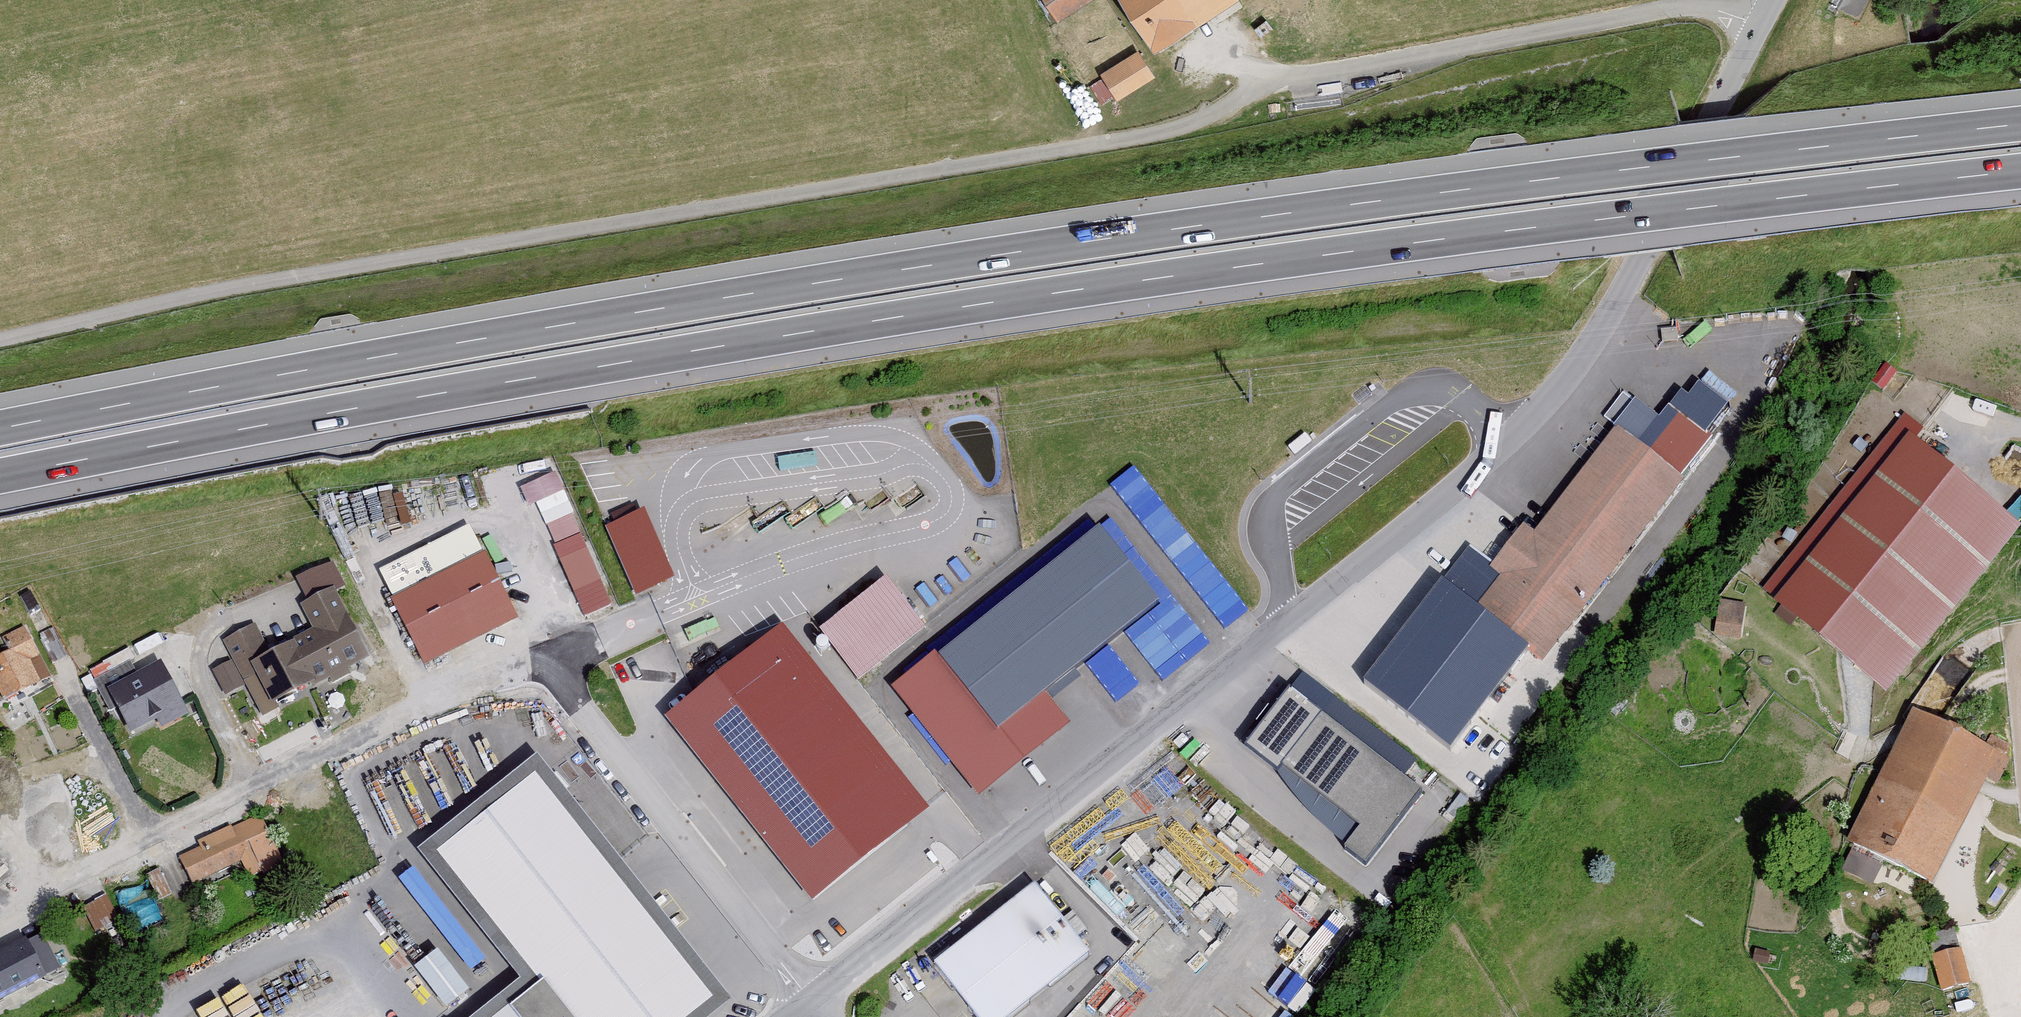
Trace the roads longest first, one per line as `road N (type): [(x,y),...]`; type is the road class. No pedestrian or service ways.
road 1 (motorway): [(2020,124),(982,256),(0,428)]
road 2 (motorway): [(0,476),(989,304),(2020,172)]
road 3 (unclassified): [(0,343),(207,294),(1148,137),(1285,80),(1321,73),(1673,10),(1721,12),(1757,26)]
road 4 (unclassified): [(1757,26),(1595,337),(1513,429),(1388,542),(812,1003)]
road 5 (residential): [(0,902),(252,778),(422,703),(547,662)]
road 6 (residential): [(547,662),(812,1003)]

